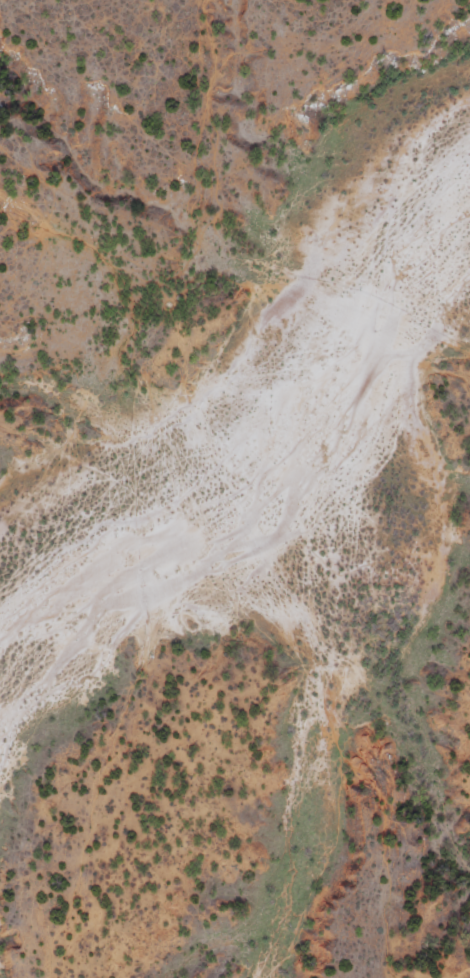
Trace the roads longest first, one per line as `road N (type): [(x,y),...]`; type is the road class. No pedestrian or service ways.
road 1 (residential): [(0,156),(40,190),(71,303),(117,370),(270,437)]

